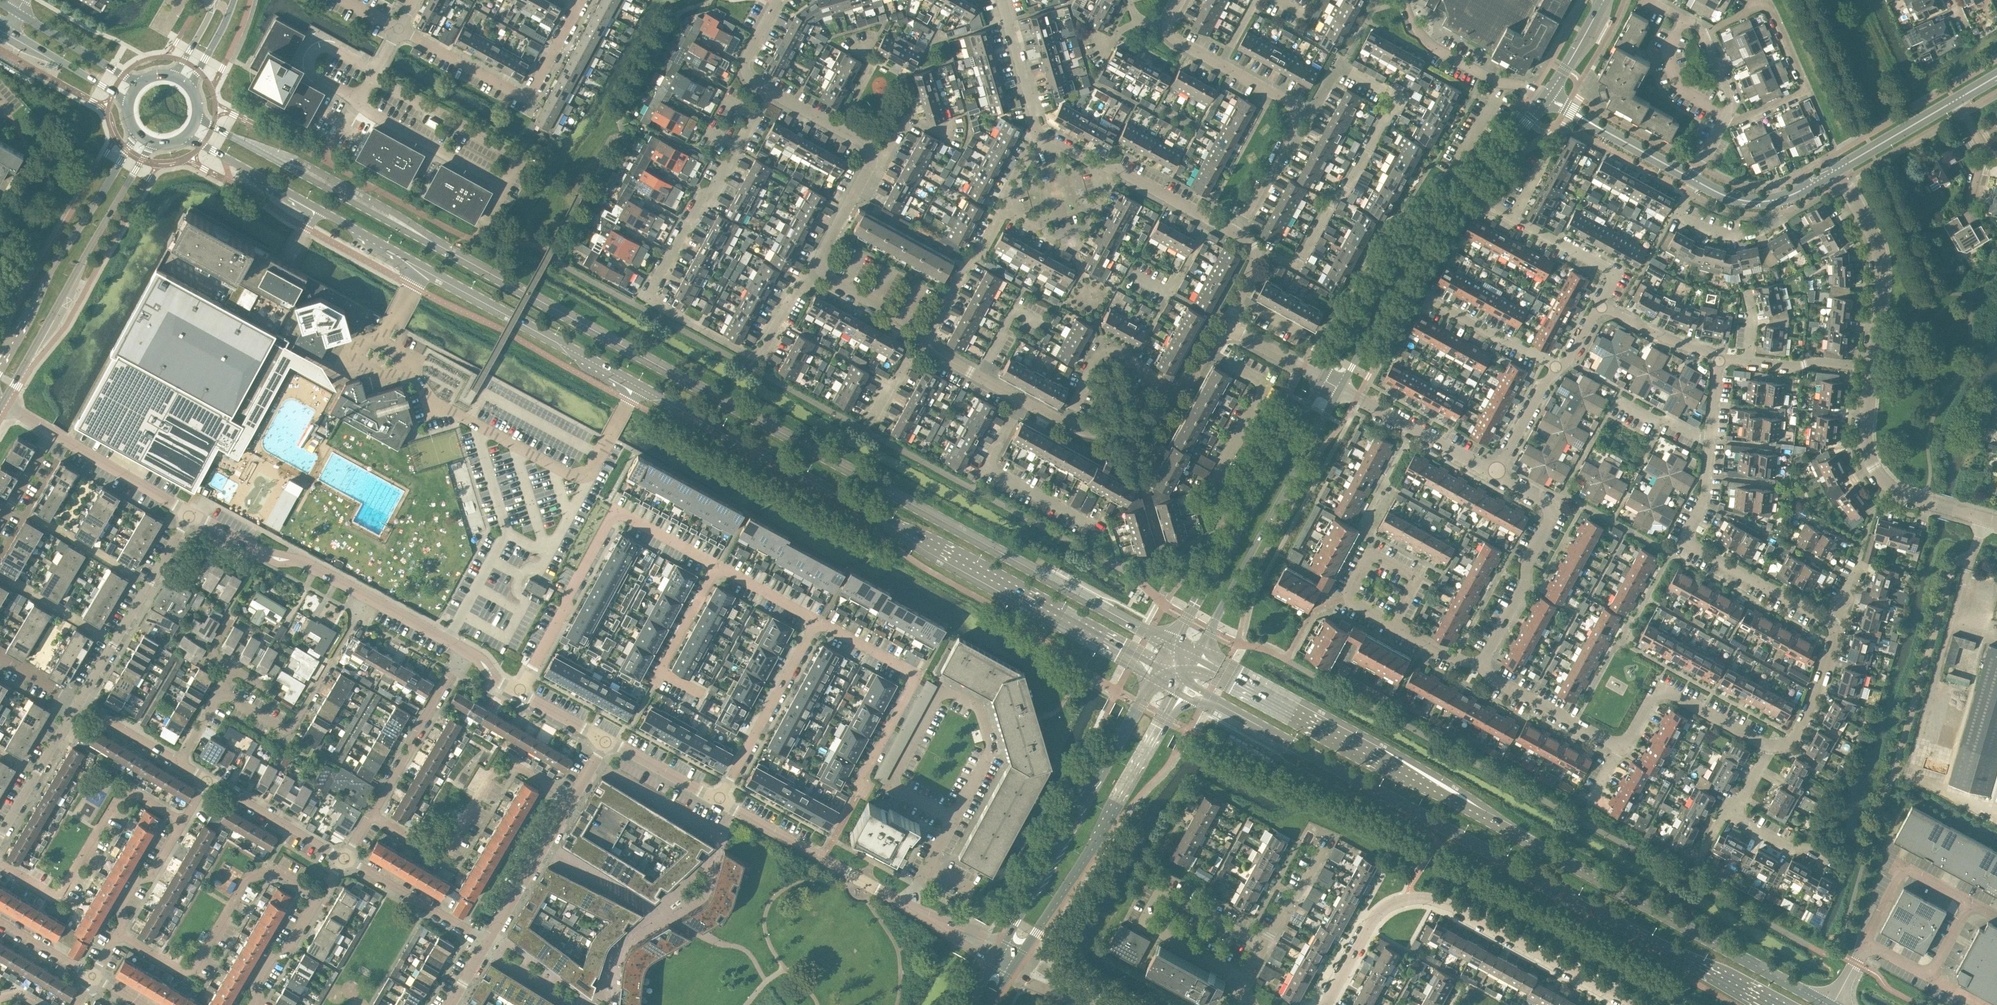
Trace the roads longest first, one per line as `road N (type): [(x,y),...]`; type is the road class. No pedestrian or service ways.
road 1 (secondary): [(185,136),(1158,671)]
road 2 (secondary): [(1170,648),(196,117)]
road 3 (secondary): [(1826,1004),(1194,660)]
road 4 (secondary): [(1181,684),(1742,990)]
road 5 (residential): [(1325,1004),(1370,923),(1393,904),(1421,897),(1455,907),(1638,1004)]
road 6 (residential): [(757,359),(648,300),(767,90)]
road 7 (residential): [(1236,234),(1296,116),(1287,100),(1175,42),(1167,26),(1181,0)]
road 8 (tertiary): [(1158,671),(999,952)]
road 9 (tertiary): [(1016,961),(1087,854),(1181,684)]
road 10 (residential): [(716,566),(616,512),(520,692)]
road 11 (tertiary): [(1322,377),(1170,648)]
road 12 (tertiary): [(1194,660),(1342,387)]
road 13 (tertiary): [(3,402),(153,143)]
road 14 (residential): [(1833,624),(1684,541),(1703,505),(1711,443)]
road 15 (residential): [(118,933),(182,971),(194,967),(247,877),(276,870),(321,895)]
road 16 (residential): [(1264,946),(1162,890),(1144,922),(1246,979)]
road 17 (tertiary): [(136,132),(0,365)]
road 18 (residential): [(371,814),(436,852),(448,847),(492,771),(515,766),(571,797)]
road 19 (residential): [(953,819),(890,784),(941,689),(978,709),(990,748)]
road 20 (residential): [(1721,126),(1808,88),(1766,1),(1704,32)]
road 21 (residential): [(399,29),(529,100),(581,0)]
road 22 (residential): [(822,274),(822,254),(871,163),(866,145),(767,90)]
road 23 (residential): [(0,862),(54,894),(118,797),(134,794),(182,822)]
road 24 (residential): [(1477,669),(1522,593),(1523,569),(1553,505),(1494,473)]
road 25 (residential): [(857,788),(917,676),(817,620)]
road 26 (residential): [(220,692),(282,729),(292,727),(367,597)]
road 27 (residential): [(78,703),(191,512)]
road 28 (residential): [(907,905),(718,802)]
road 29 (residential): [(817,620),(718,802)]
road 30 (residential): [(1836,171),(1875,240),(1881,272),(1871,365)]
road 31 (residential): [(1621,747),(1660,686),(1776,749)]
road 32 (residential): [(1204,500),(1266,384),(1207,351)]
road 33 (residential): [(367,597),(191,512)]
road 34 (residential): [(1090,523),(985,467),(1022,401)]
road 35 (tertiary): [(1435,223),(1384,277),(1322,377)]
road 36 (residential): [(371,814),(465,650)]
road 37 (tertiary): [(1342,387),(1435,223)]
road 38 (residential): [(1176,391),(1101,342),(1066,425)]
road 39 (residential): [(1494,473),(1342,387)]
road 40 (residential): [(1547,98),(1695,180)]
road 41 (tertiary): [(1435,223),(1547,98)]
road 42 (residential): [(1871,365),(1864,430),(1872,464),(1896,492),(1924,500)]
road 43 (residential): [(487,940),(571,797)]
road 44 (residential): [(487,940),(344,859)]
road 45 (residential): [(1004,207),(1072,242),(1101,190),(1094,163)]
road 46 (residential): [(1621,747),(1477,669)]
road 47 (residential): [(1236,234),(1094,163)]
road 48 (residential): [(191,512),(54,433)]
road 49 (residential): [(344,859),(208,780)]
road 50 (unclassified): [(1965,897),(1904,864),(1866,941)]
road 51 (residential): [(923,339),(1004,207)]
road 52 (residential): [(1393,623),(1417,577),(1372,553),(1347,597)]
road 53 (residential): [(0,835),(78,703)]
road 54 (residential): [(1599,306),(1615,274),(1512,218)]
road 55 (unclassified): [(1965,897),(1925,973),(1866,941)]
road 56 (residential): [(1695,180),(1761,202),(1836,171)]
road 57 (residential): [(1555,367),(1426,297)]
road 58 (secondary): [(6,31),(128,105)]
road 59 (residential): [(1776,749),(1796,734),(1818,686),(1833,624)]
road 60 (secondary): [(140,82),(17,12)]
road 61 (residential): [(1042,134),(1001,0)]
road 62 (residential): [(1836,171),(1956,101)]
road 63 (residential): [(118,933),(138,879),(151,875),(182,822)]
road 64 (residential): [(255,1004),(273,955),(287,951),(321,895)]
road 65 (residential): [(1720,357),(1599,306)]
road 66 (residential): [(718,802),(605,739)]
road 67 (residential): [(1762,230),(1723,234),(1677,214),(1695,180)]
road 68 (unclassified): [(1726,117),(1694,100),(1673,73),(1670,45),(1685,21)]
road 69 (residential): [(1176,391),(1145,423),(1127,429),(1099,433),(1066,425)]
road 70 (residential): [(1264,946),(1327,841)]
road 71 (residential): [(1494,473),(1555,367)]
road 72 (residential): [(1871,365),(1749,359)]
road 73 (residential): [(923,339),(911,324),(822,274)]
road 74 (unclassified): [(337,133),(399,29)]

